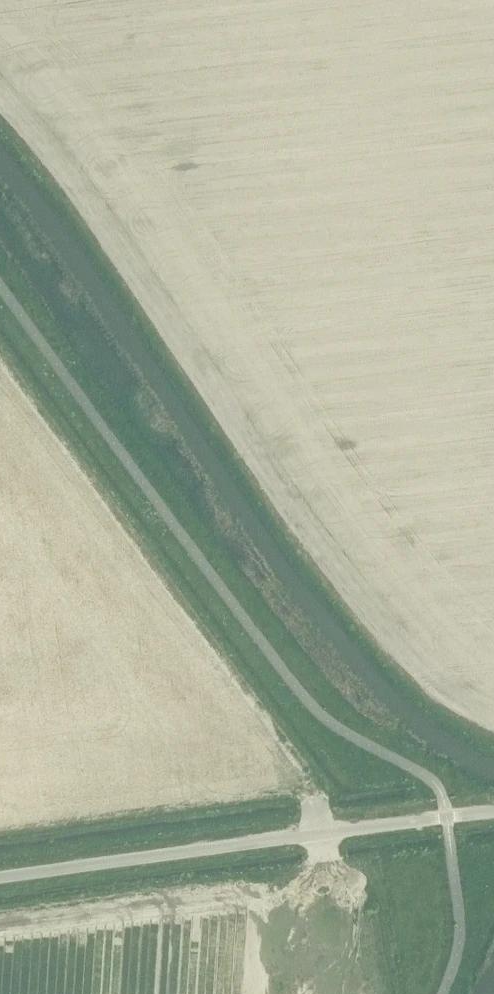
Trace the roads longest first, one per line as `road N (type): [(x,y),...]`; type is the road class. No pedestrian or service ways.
road 1 (track): [(0,115),(100,243),(349,606),(413,680),(493,733)]
road 2 (unclassified): [(0,877),(493,812)]

